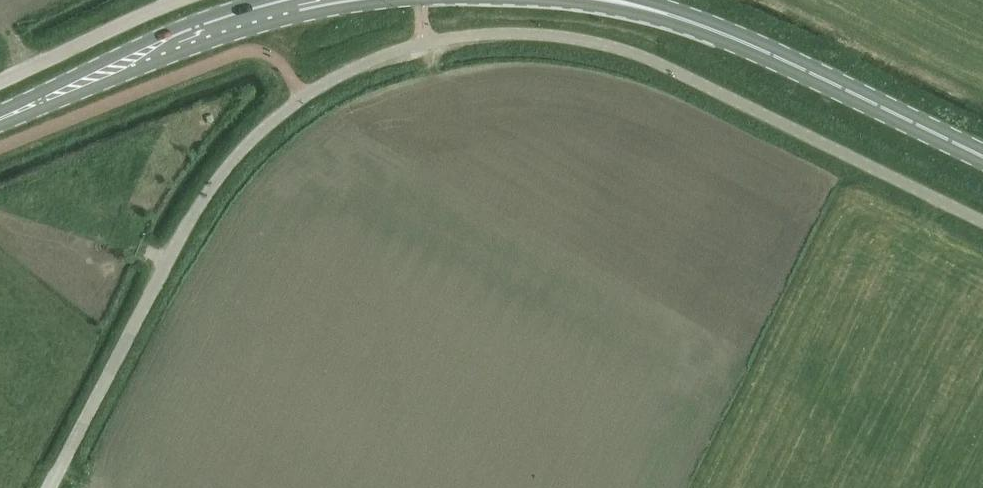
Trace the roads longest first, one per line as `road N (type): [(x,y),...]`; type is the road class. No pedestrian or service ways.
road 1 (unclassified): [(50,487),(202,199),(232,161),(303,95),(426,42)]
road 2 (unclassified): [(982,224),(630,52),(511,32),(426,42)]
road 3 (secondary): [(982,159),(754,47),(613,0)]
road 4 (secondary): [(0,116),(208,27),(320,0)]
road 5 (unclassified): [(0,81),(181,0)]

